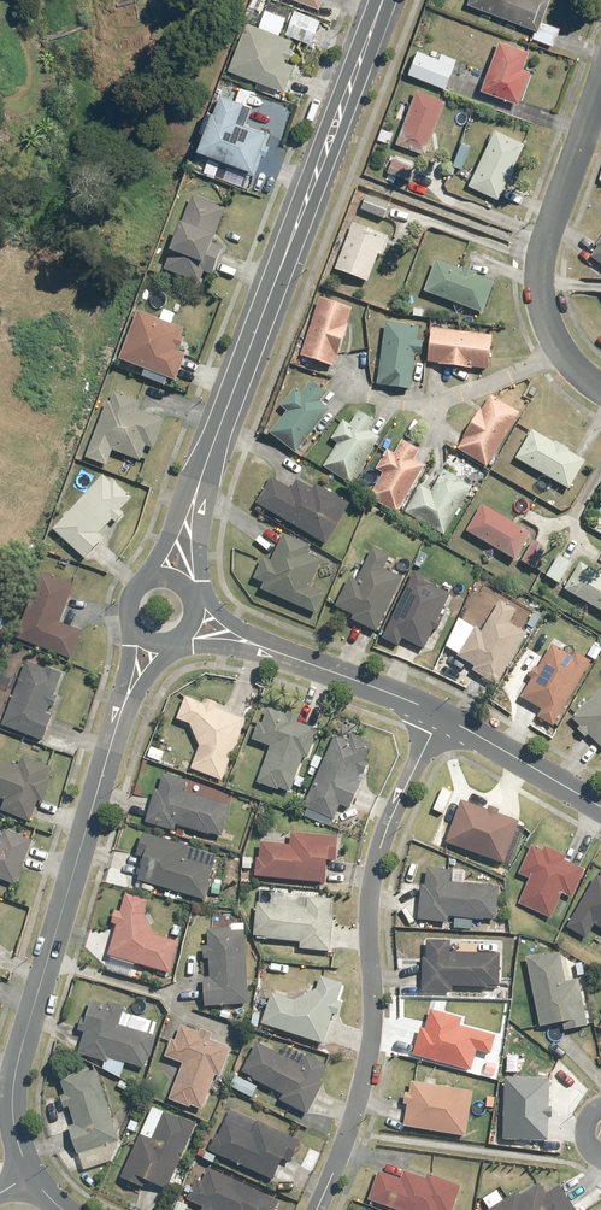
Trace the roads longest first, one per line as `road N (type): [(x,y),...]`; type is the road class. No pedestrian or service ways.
road 1 (residential): [(169,576),(208,450),(383,0)]
road 2 (residential): [(148,639),(15,1066),(13,1114),(29,1176)]
road 3 (residential): [(314,1209),(350,1128),(371,1046),(370,923),(379,857),(440,714)]
road 4 (residential): [(600,387),(553,336),(540,279),(543,245),(600,86)]
road 5 (residential): [(440,714),(194,615)]
road 6 (residential): [(600,809),(440,714)]

